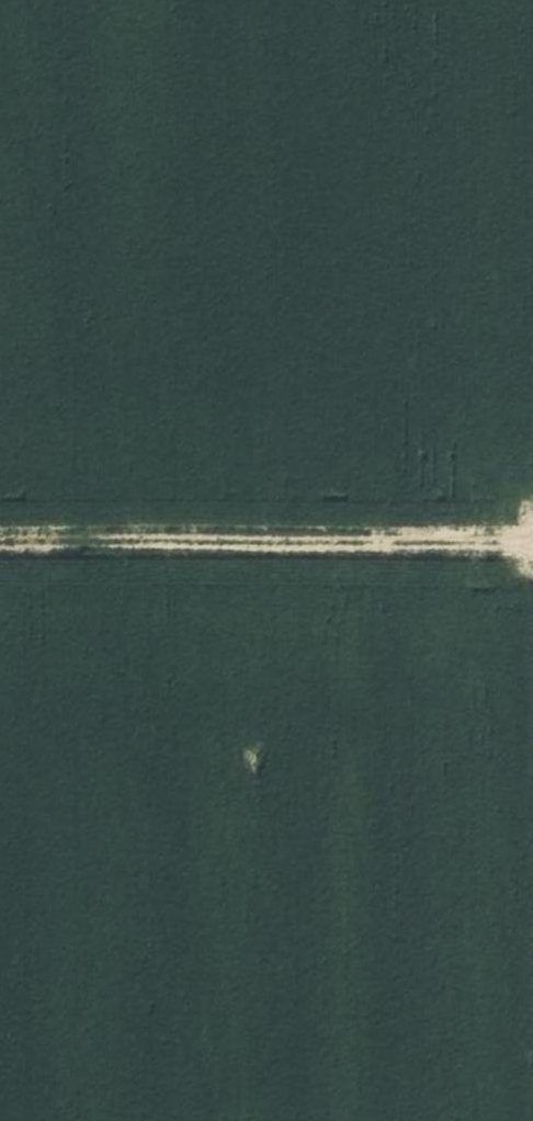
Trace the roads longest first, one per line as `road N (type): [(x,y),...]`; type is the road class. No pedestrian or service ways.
road 1 (track): [(0,538),(532,539)]

